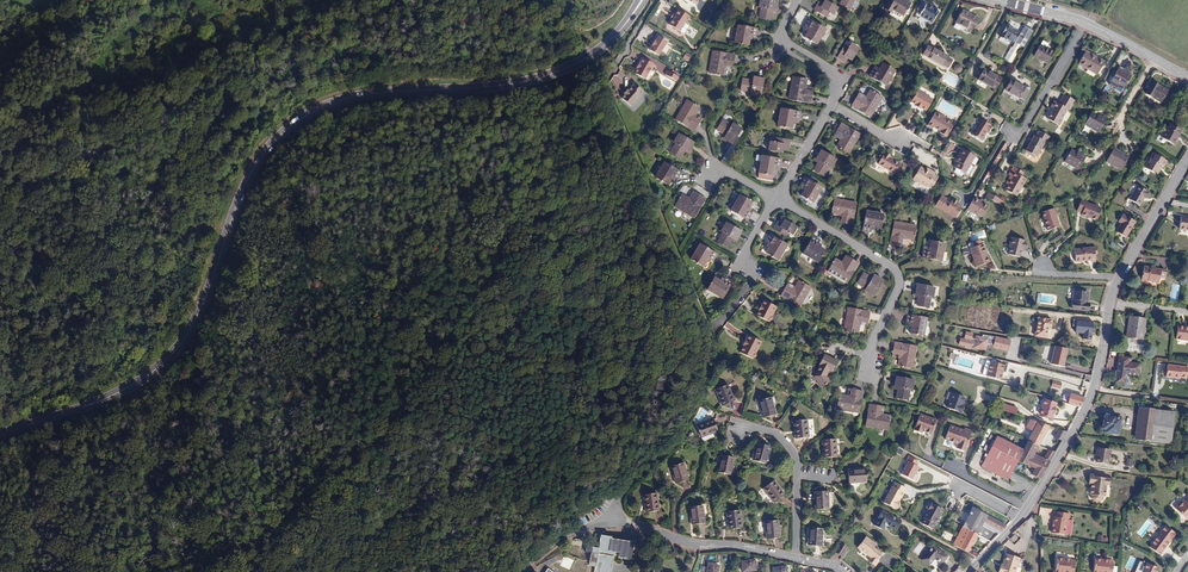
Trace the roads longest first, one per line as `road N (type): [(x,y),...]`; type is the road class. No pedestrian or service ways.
road 1 (primary): [(567,70),(480,89),(339,102),(294,122),(245,182),(206,296),(177,348),(116,395),(0,434)]
road 2 (tertiary): [(969,571),(1019,519),(1084,413),(1122,275)]
road 3 (residential): [(522,571),(591,525),(611,523),(796,559)]
road 4 (residential): [(868,370),(898,277),(777,200)]
road 5 (residential): [(740,426),(791,445),(796,559)]
road 6 (residential): [(777,200),(742,261),(757,272),(711,332)]
road 7 (residential): [(1087,24),(1018,138)]
road 8 (tertiary): [(1122,275),(1187,160)]

